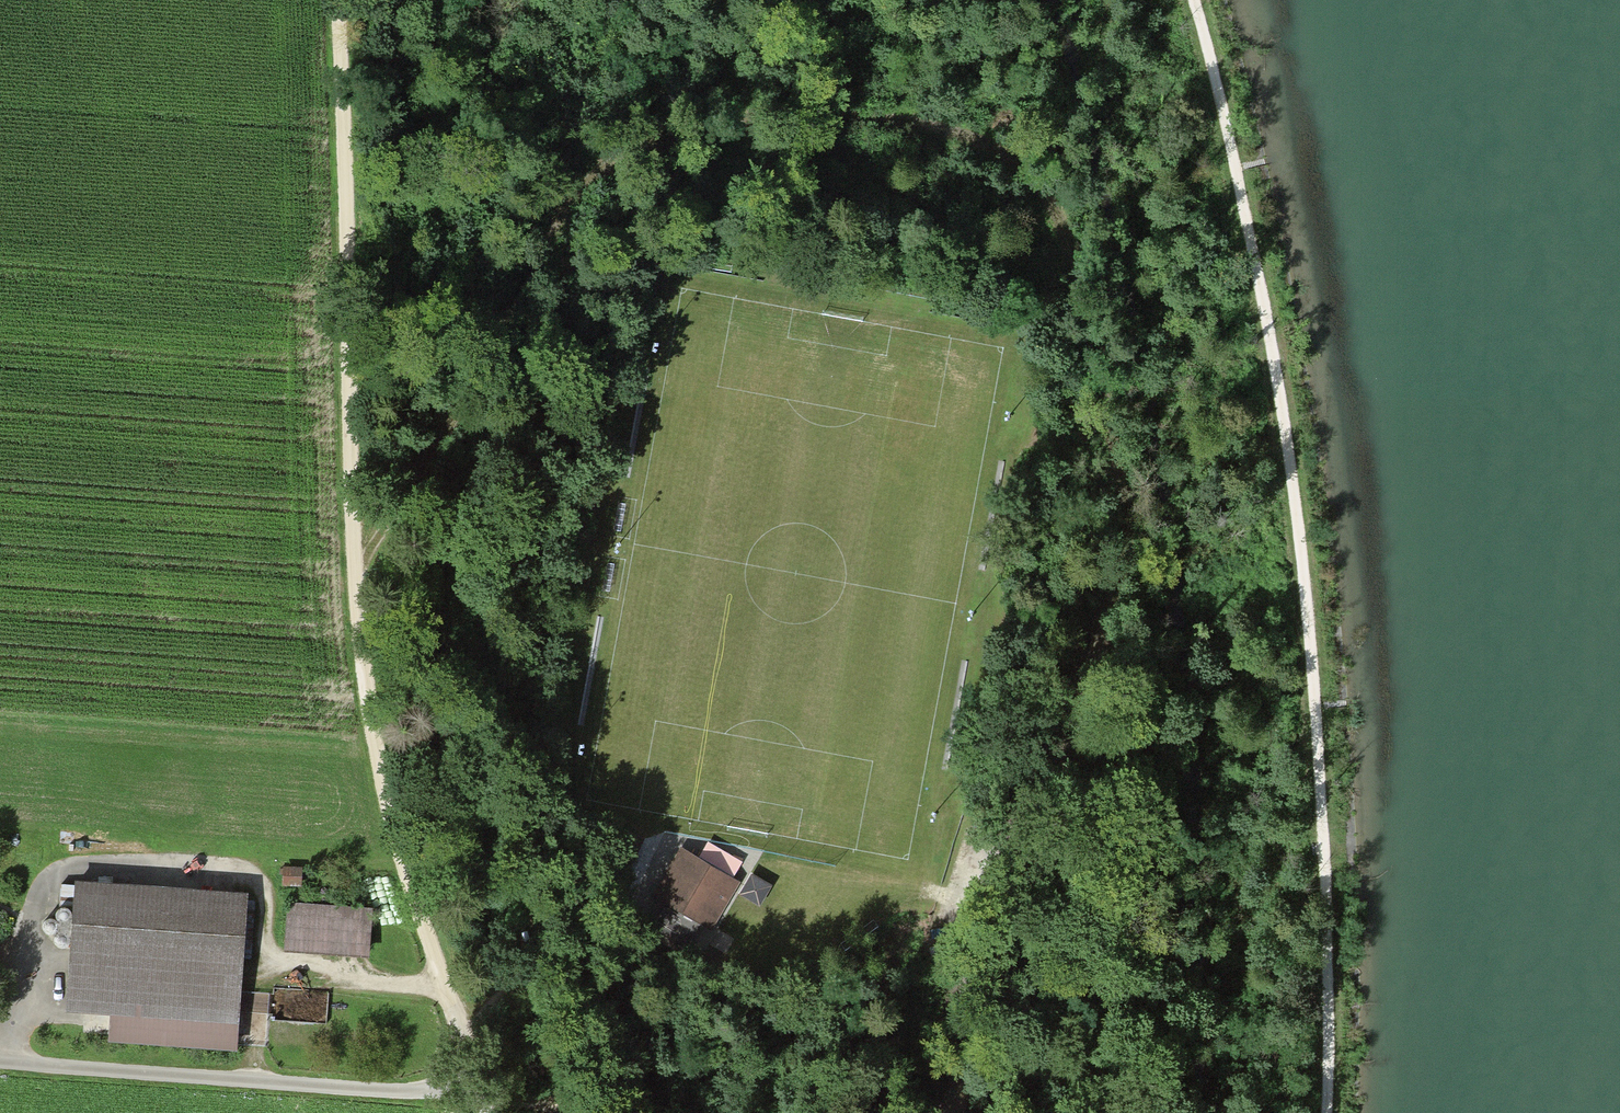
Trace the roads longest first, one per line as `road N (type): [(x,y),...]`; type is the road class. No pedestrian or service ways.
road 1 (track): [(356,568),(444,438),(564,211),(602,165),(688,130),(818,119),(958,137),(1030,176),(1066,223),(1085,273),(1122,519),(1117,583),(1066,724),(987,886),(954,1112)]
road 2 (unclassified): [(0,1063),(476,1096),(391,827),(368,695),(355,556),(339,0)]
road 3 (track): [(1185,0),(1252,247),(1304,560),(1327,878),(1327,1112)]
road 4 (track): [(386,0),(583,65),(648,146)]
road 5 (track): [(457,1039),(532,963),(627,903)]
road 6 (track): [(481,1112),(476,1096),(640,1112)]

